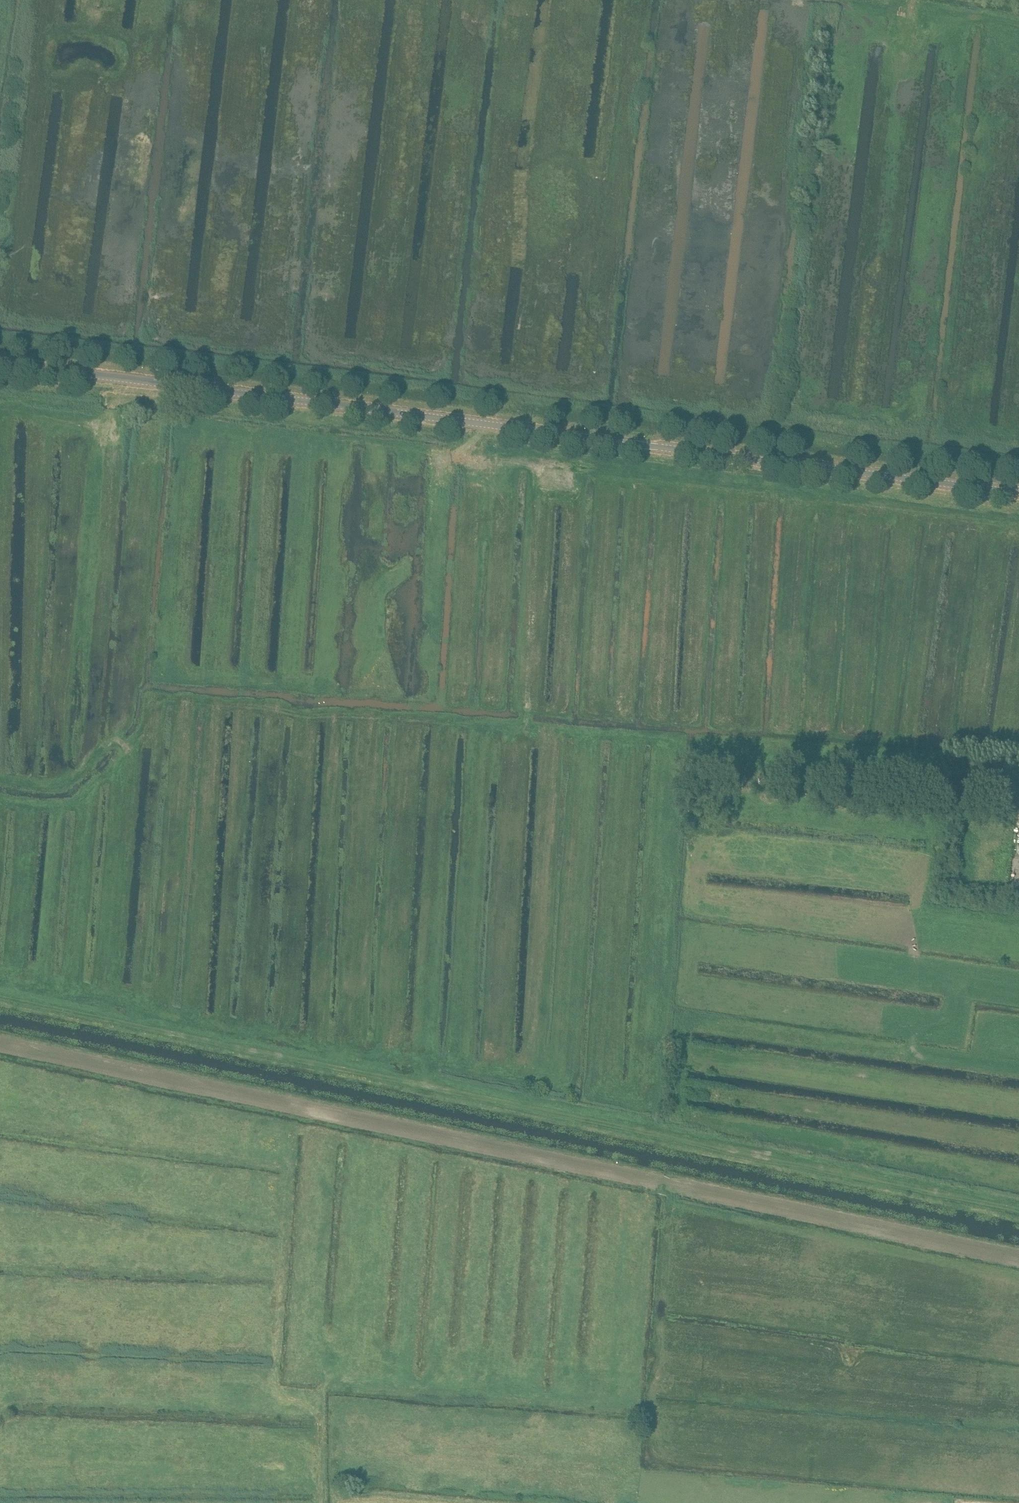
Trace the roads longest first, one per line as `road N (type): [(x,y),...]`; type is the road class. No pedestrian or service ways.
road 1 (tertiary): [(1018,489),(0,363)]

